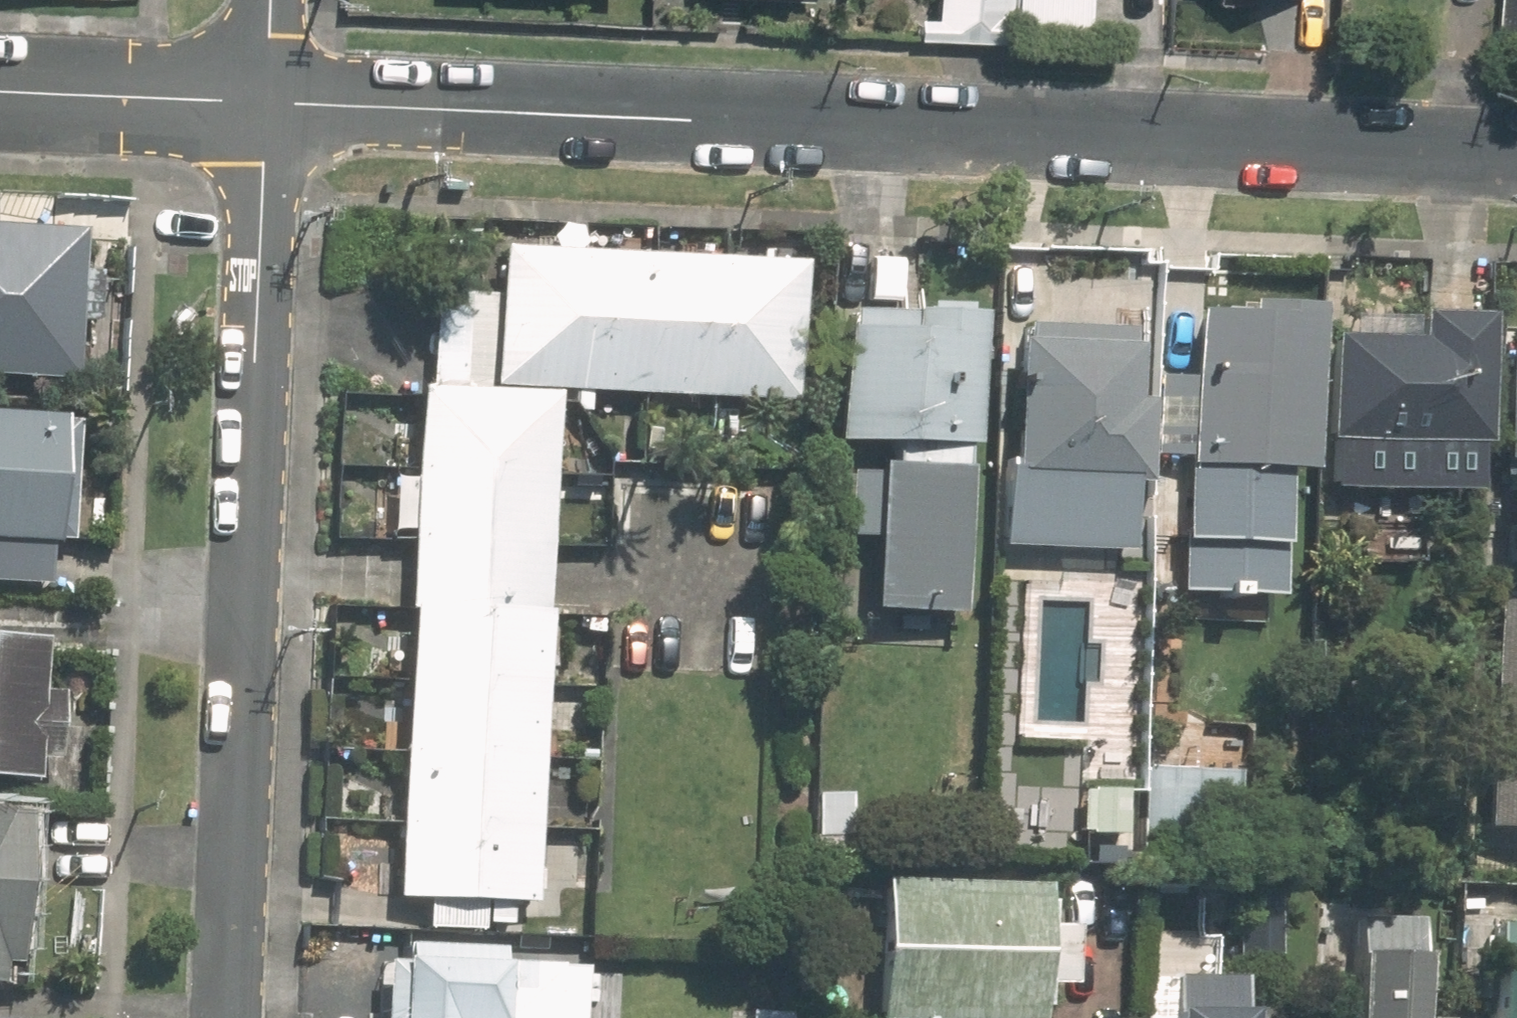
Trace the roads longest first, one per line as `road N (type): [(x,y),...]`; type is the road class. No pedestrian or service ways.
road 1 (residential): [(1516,158),(267,103)]
road 2 (residential): [(235,1017),(267,103)]
road 3 (residential): [(267,103),(0,90)]

